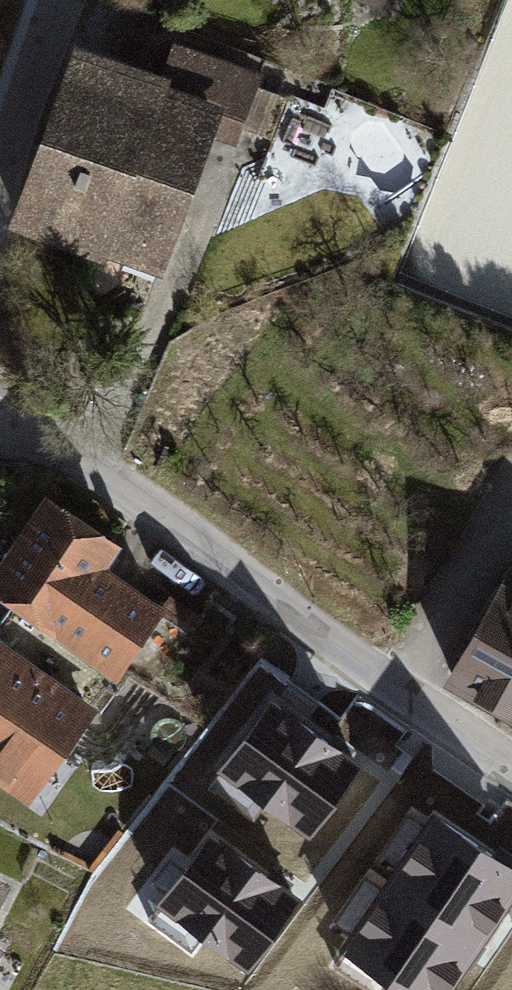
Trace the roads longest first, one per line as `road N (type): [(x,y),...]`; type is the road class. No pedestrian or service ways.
road 1 (residential): [(511,768),(390,686),(154,507),(60,450),(0,426)]
road 2 (residential): [(0,171),(56,0)]

